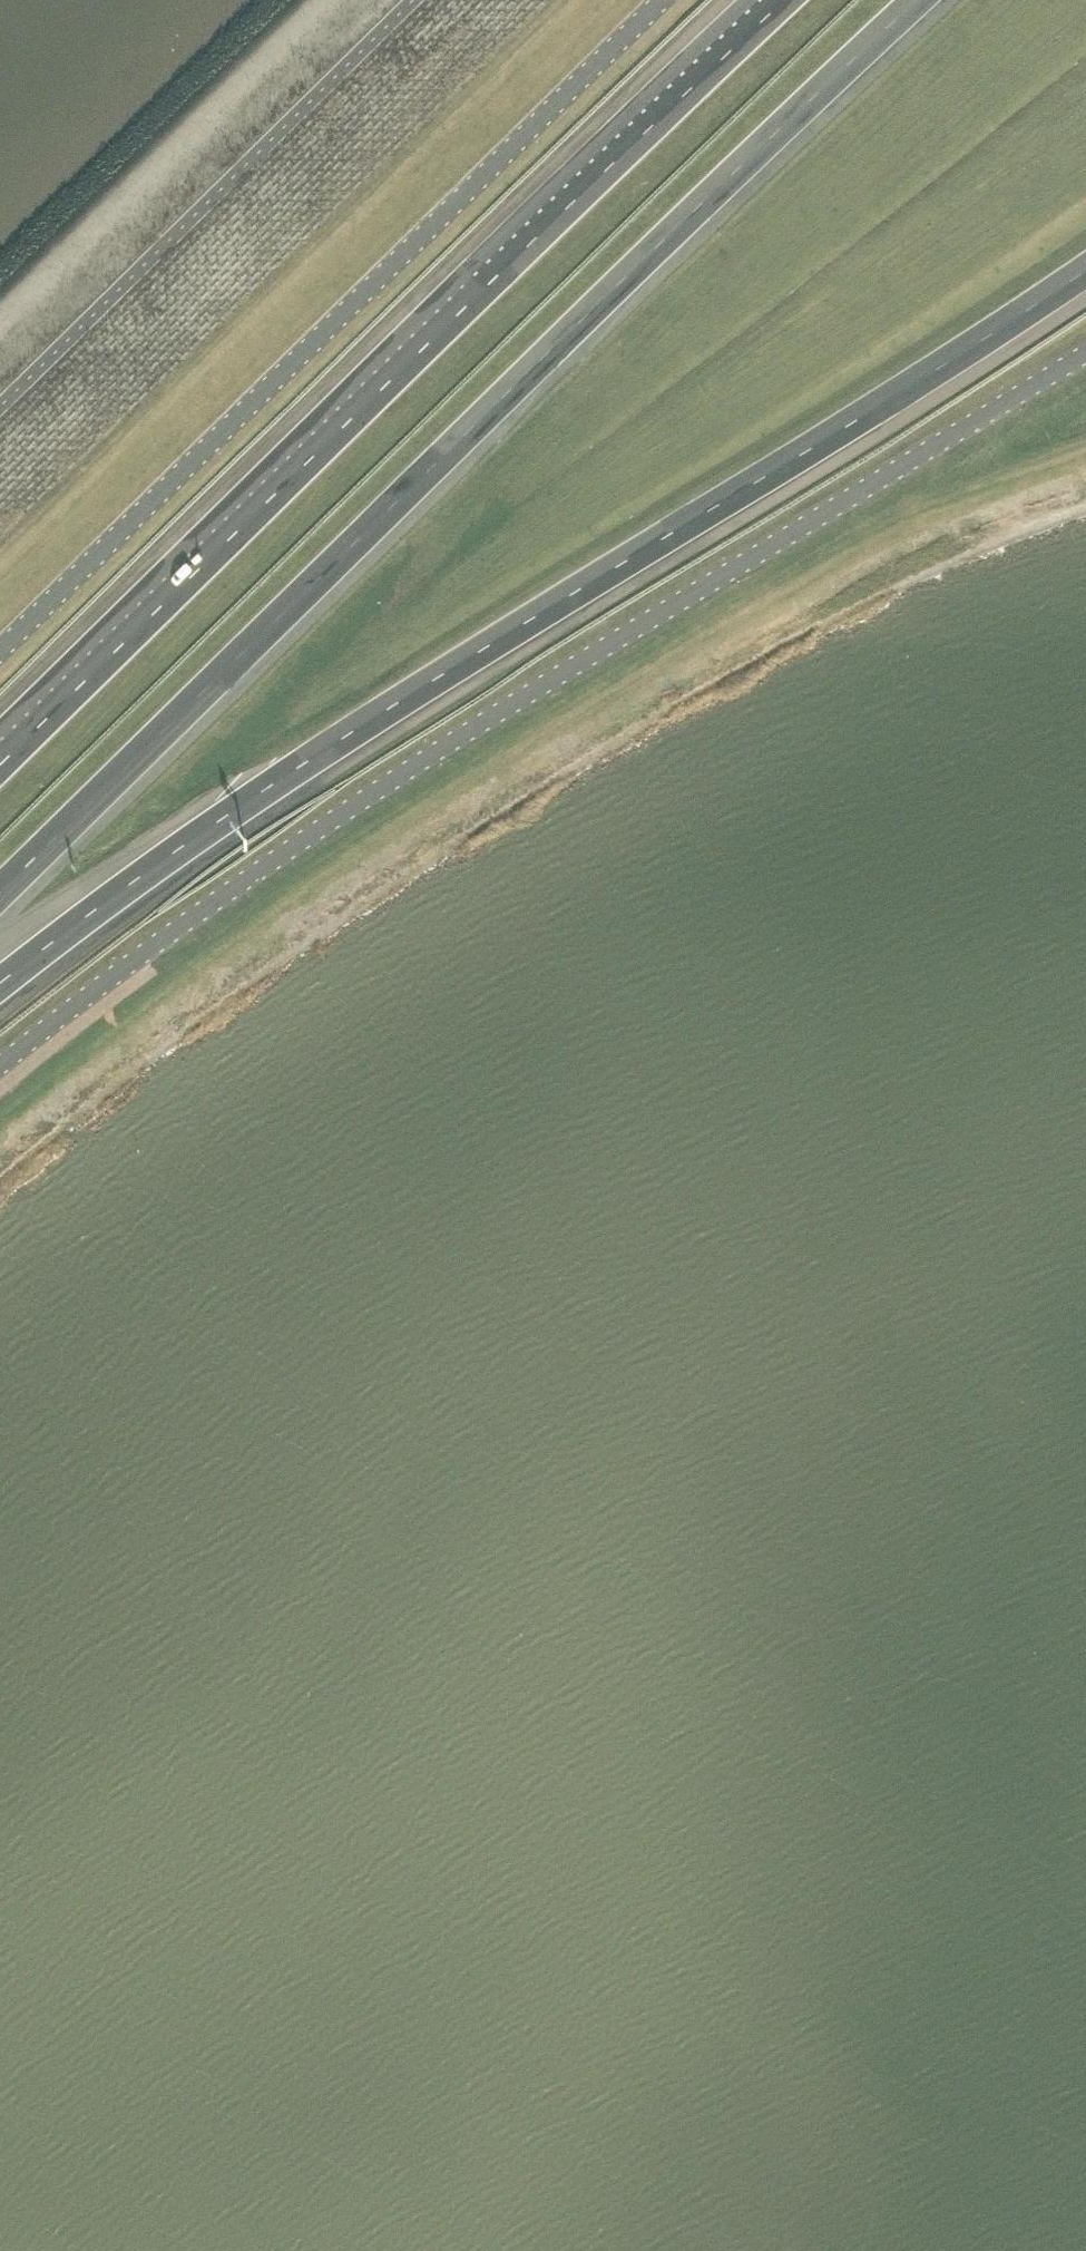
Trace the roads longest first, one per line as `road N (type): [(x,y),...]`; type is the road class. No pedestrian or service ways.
road 1 (motorway): [(0,984),(260,794),(1085,267)]
road 2 (unclassified): [(0,1067),(306,837),(1085,353)]
road 3 (motorway): [(0,892),(918,0)]
road 4 (motorway): [(788,0),(0,767)]
road 5 (unclassified): [(0,652),(667,0)]

